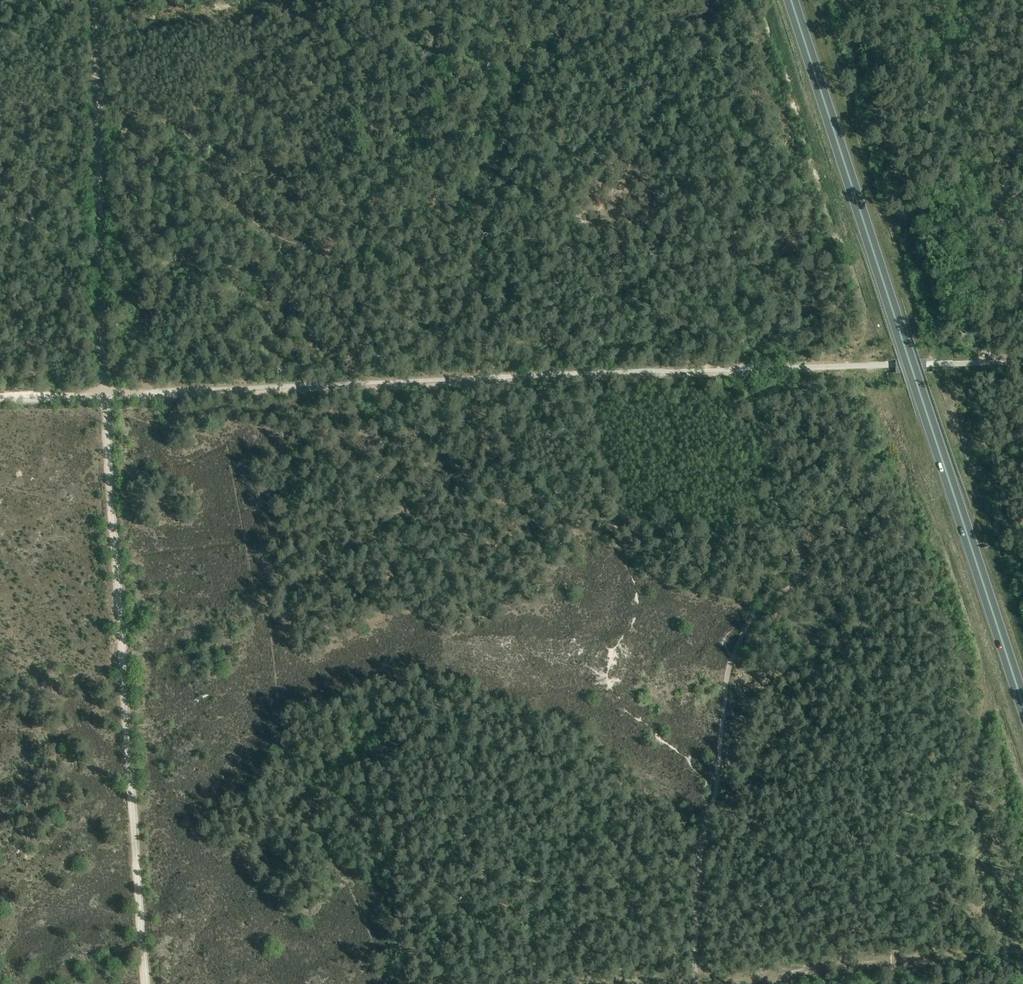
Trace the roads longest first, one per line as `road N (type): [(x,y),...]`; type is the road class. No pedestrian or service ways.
road 1 (trunk): [(1022,694),(795,0)]
road 2 (track): [(106,394),(744,376)]
road 3 (track): [(106,404),(144,983)]
road 4 (track): [(627,983),(1022,949)]
road 5 (track): [(94,0),(106,394)]

